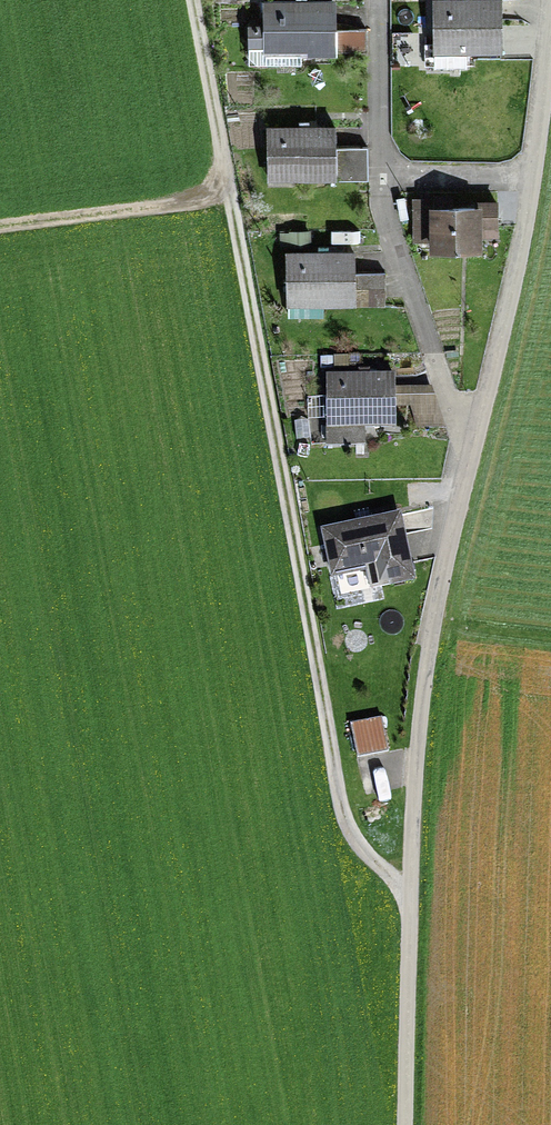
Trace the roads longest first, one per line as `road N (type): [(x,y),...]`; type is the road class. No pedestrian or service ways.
road 1 (unclassified): [(550,33),(528,203),(426,661),(407,891),(405,1124)]
road 2 (track): [(407,891),(355,839),(338,794),(195,0)]

